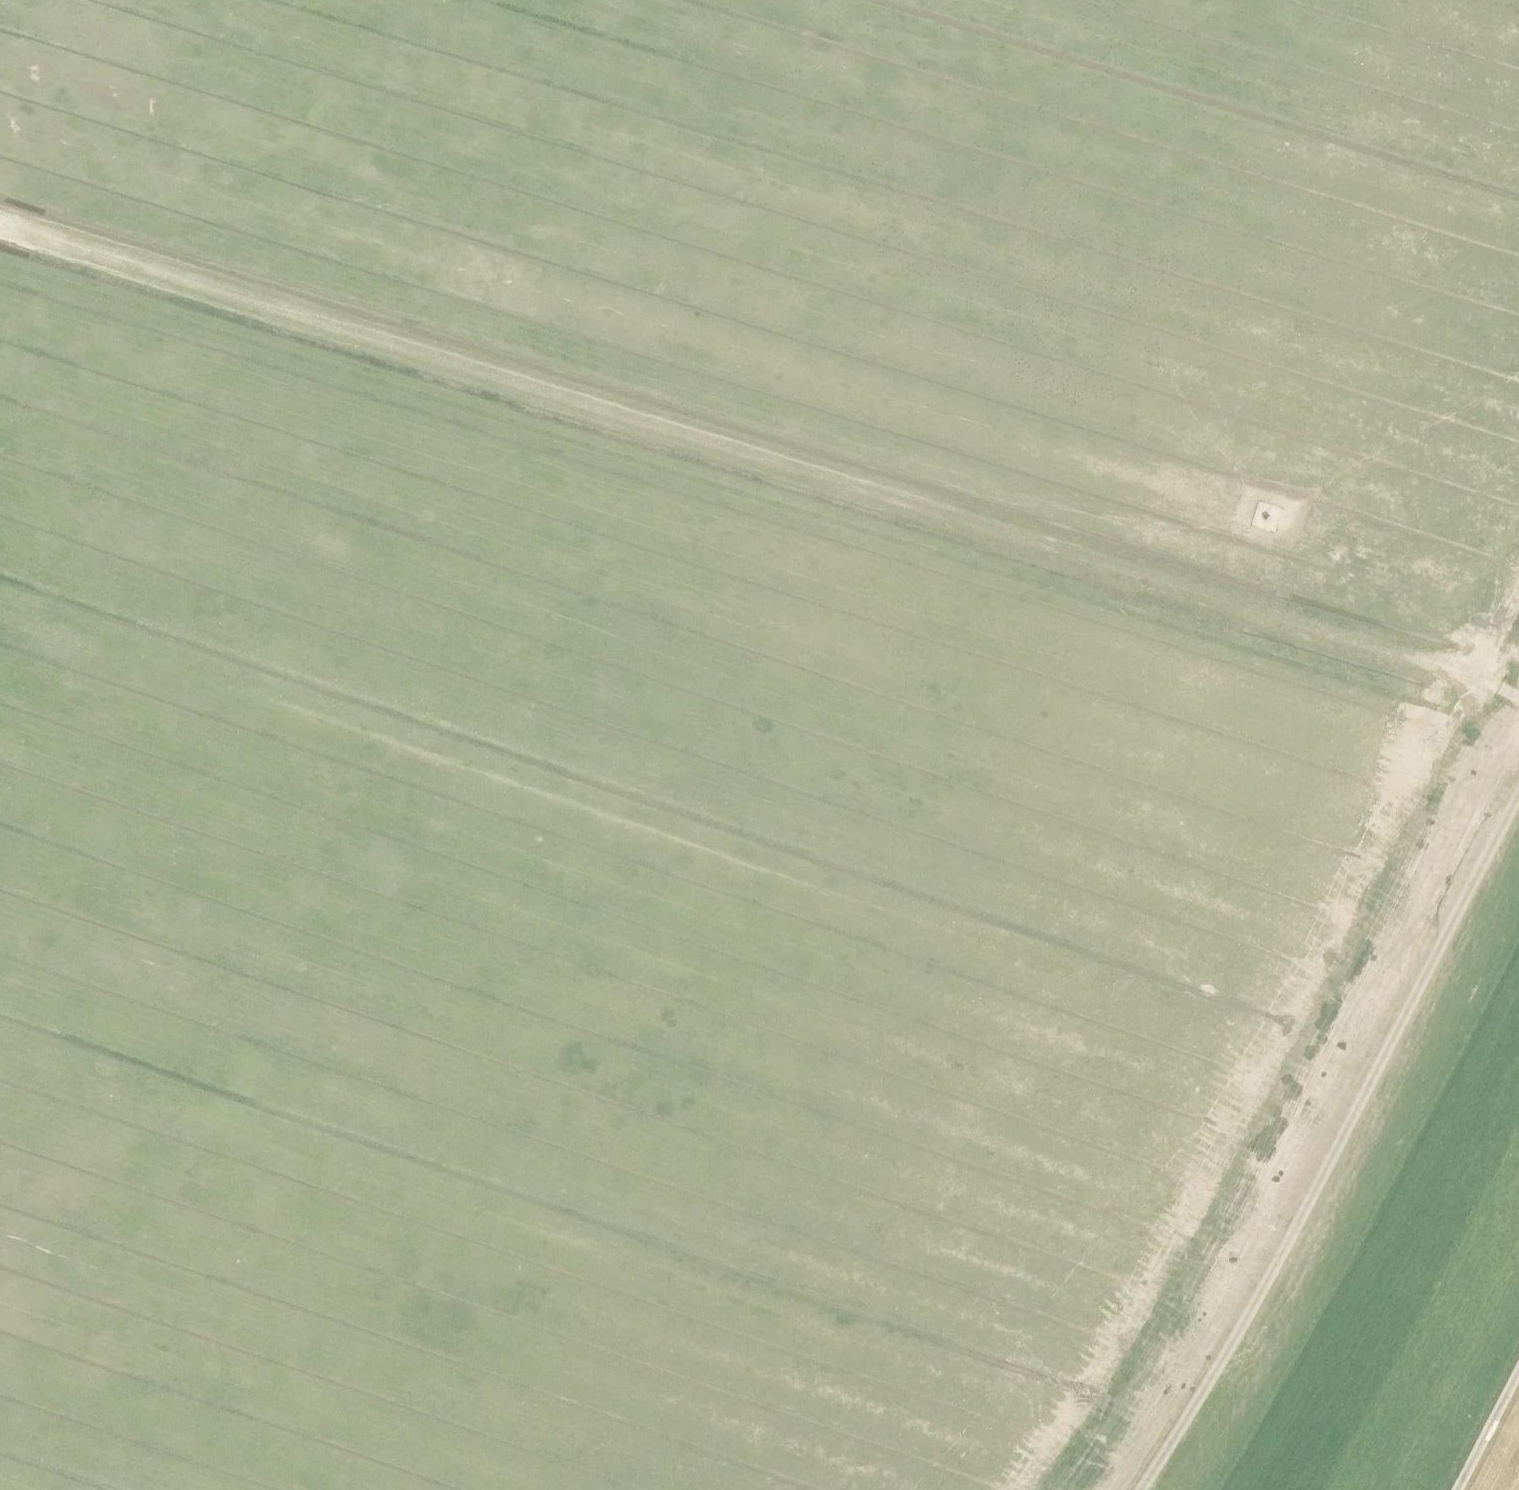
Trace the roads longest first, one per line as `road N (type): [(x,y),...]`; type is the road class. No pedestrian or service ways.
road 1 (track): [(1139,1489),(1268,1281),(1518,797)]
road 2 (track): [(1518,1370),(1457,1489)]

